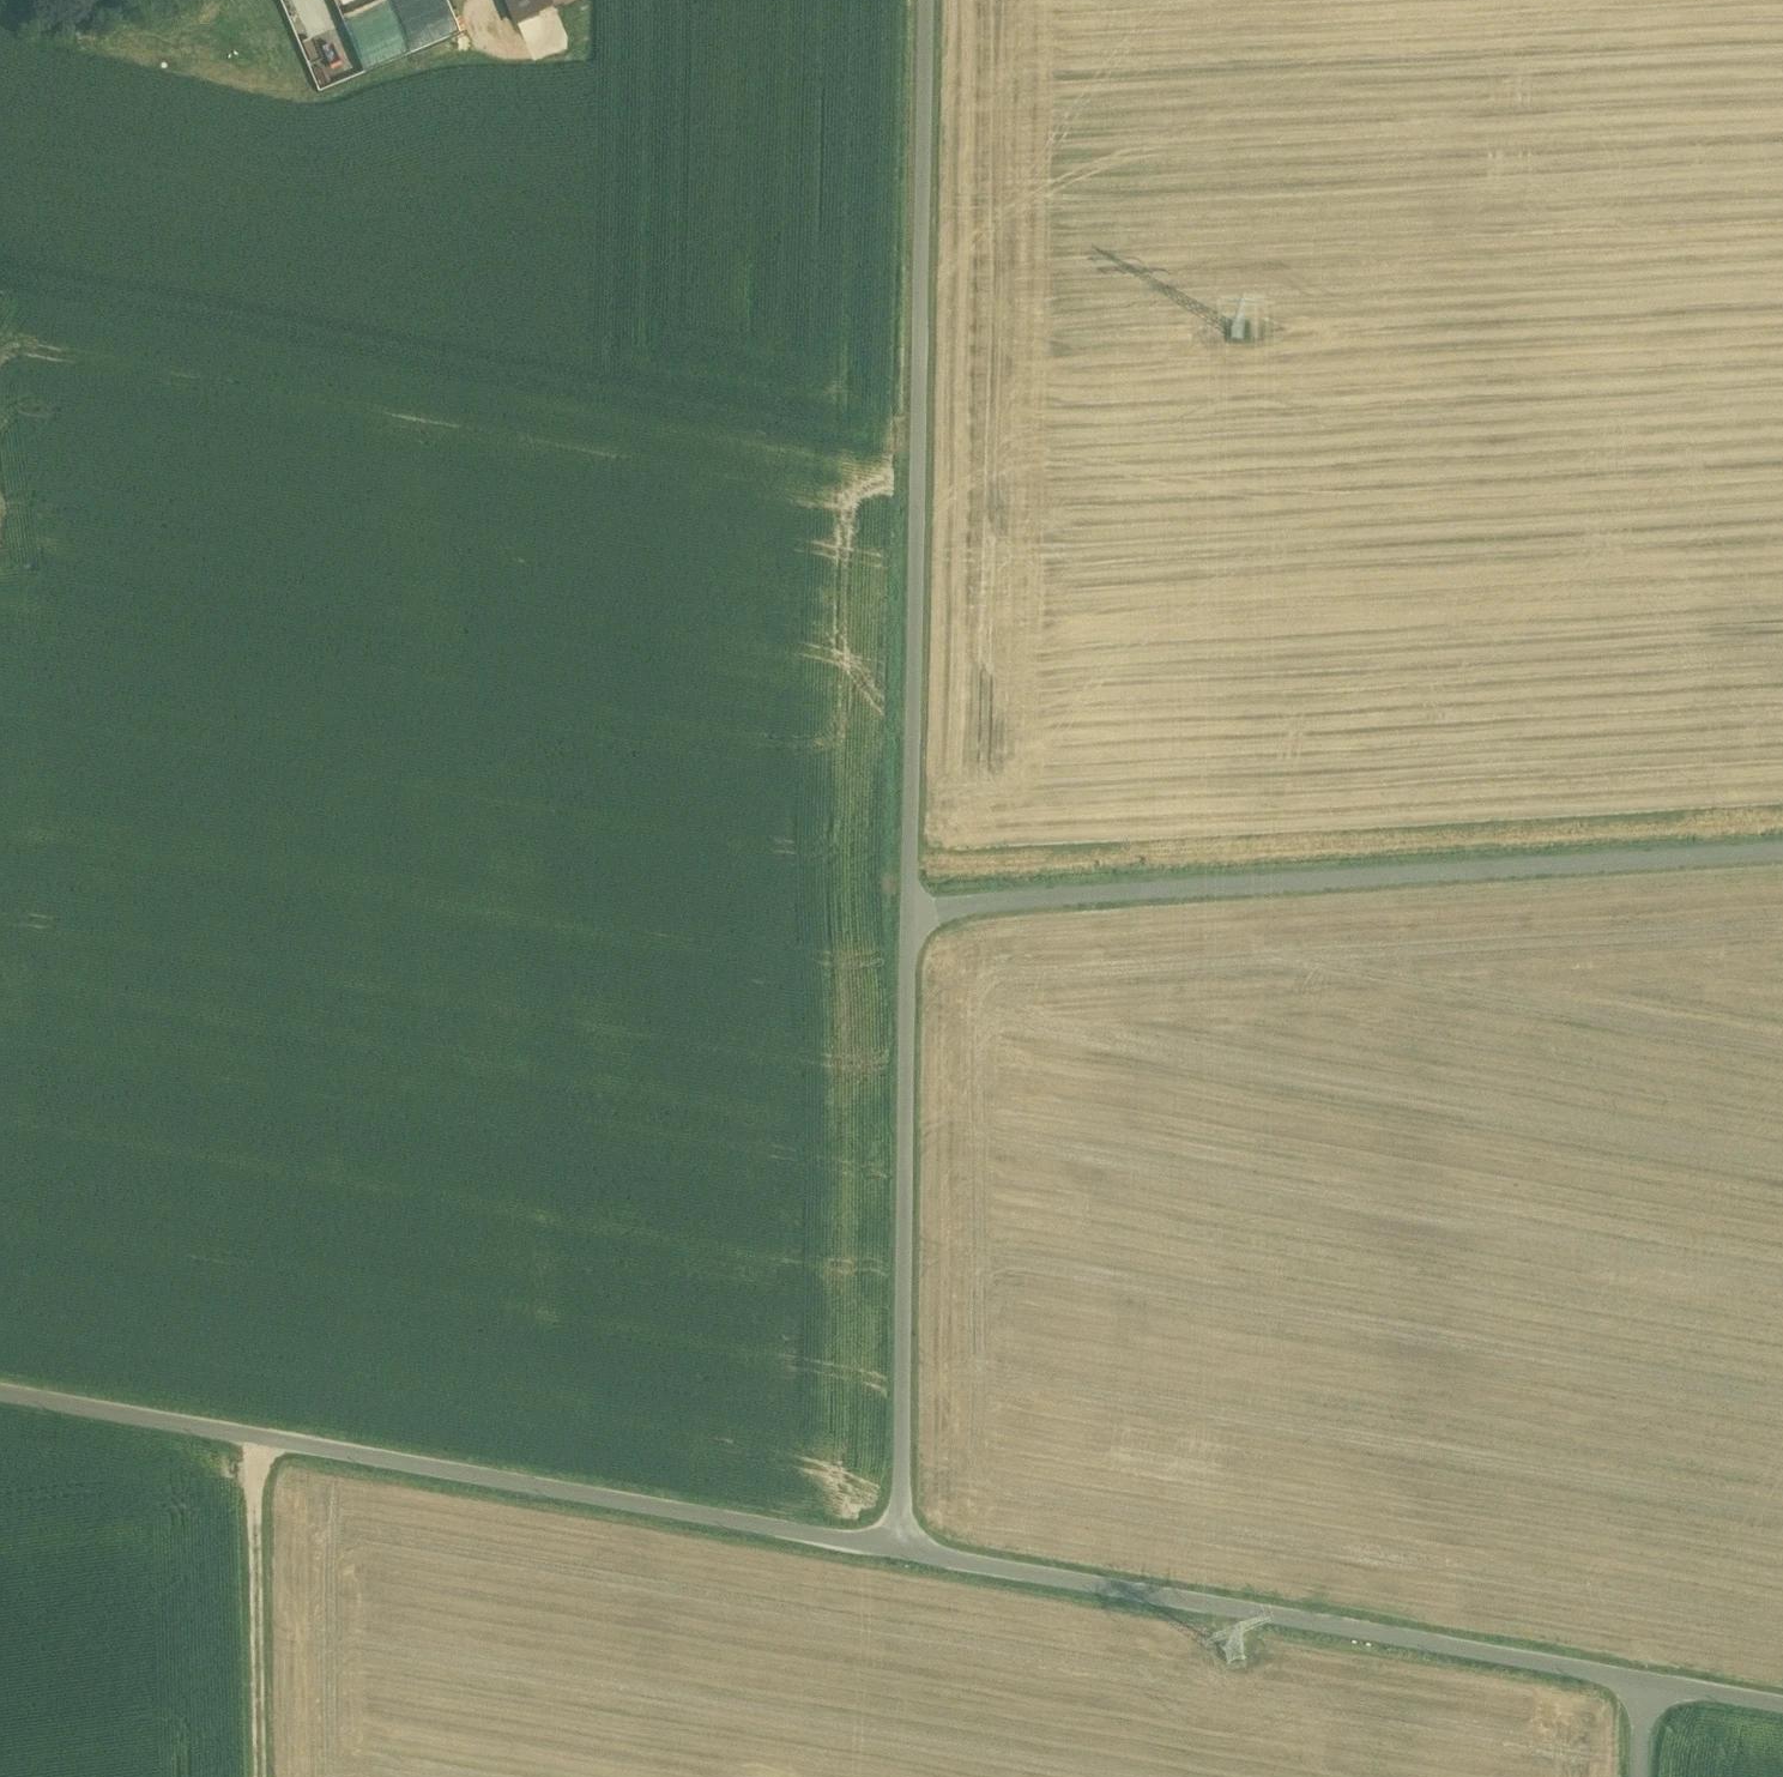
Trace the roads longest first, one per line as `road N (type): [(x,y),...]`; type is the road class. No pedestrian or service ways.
road 1 (unclassified): [(899,1550),(909,910),(906,0)]
road 2 (unclassified): [(0,1394),(899,1550)]
road 3 (track): [(909,910),(1782,852)]
road 4 (unclassified): [(899,1550),(1642,1681)]
road 5 (track): [(256,1440),(257,1776)]
road 6 (unclassified): [(1642,1681),(1782,1706)]

